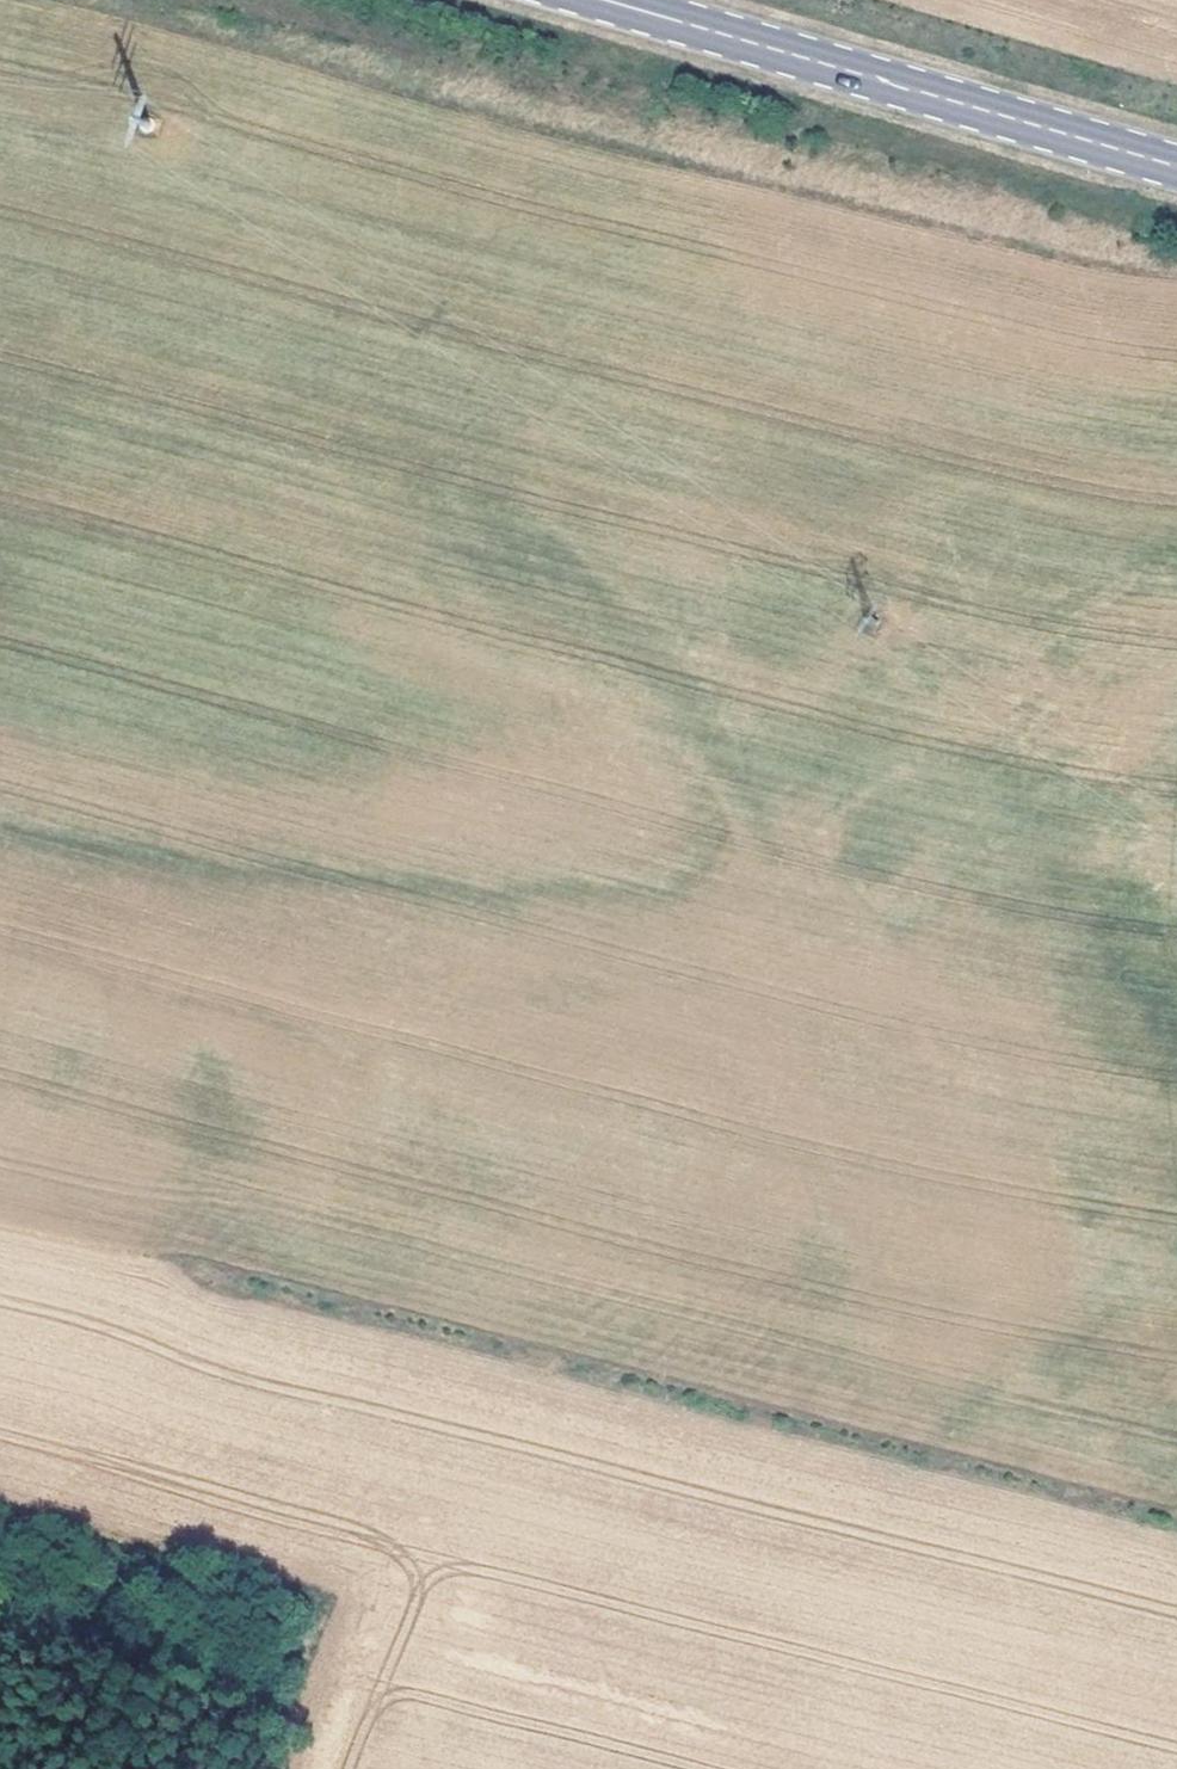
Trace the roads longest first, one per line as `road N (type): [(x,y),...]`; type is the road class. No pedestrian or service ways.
road 1 (primary): [(1176,176),(602,0)]

